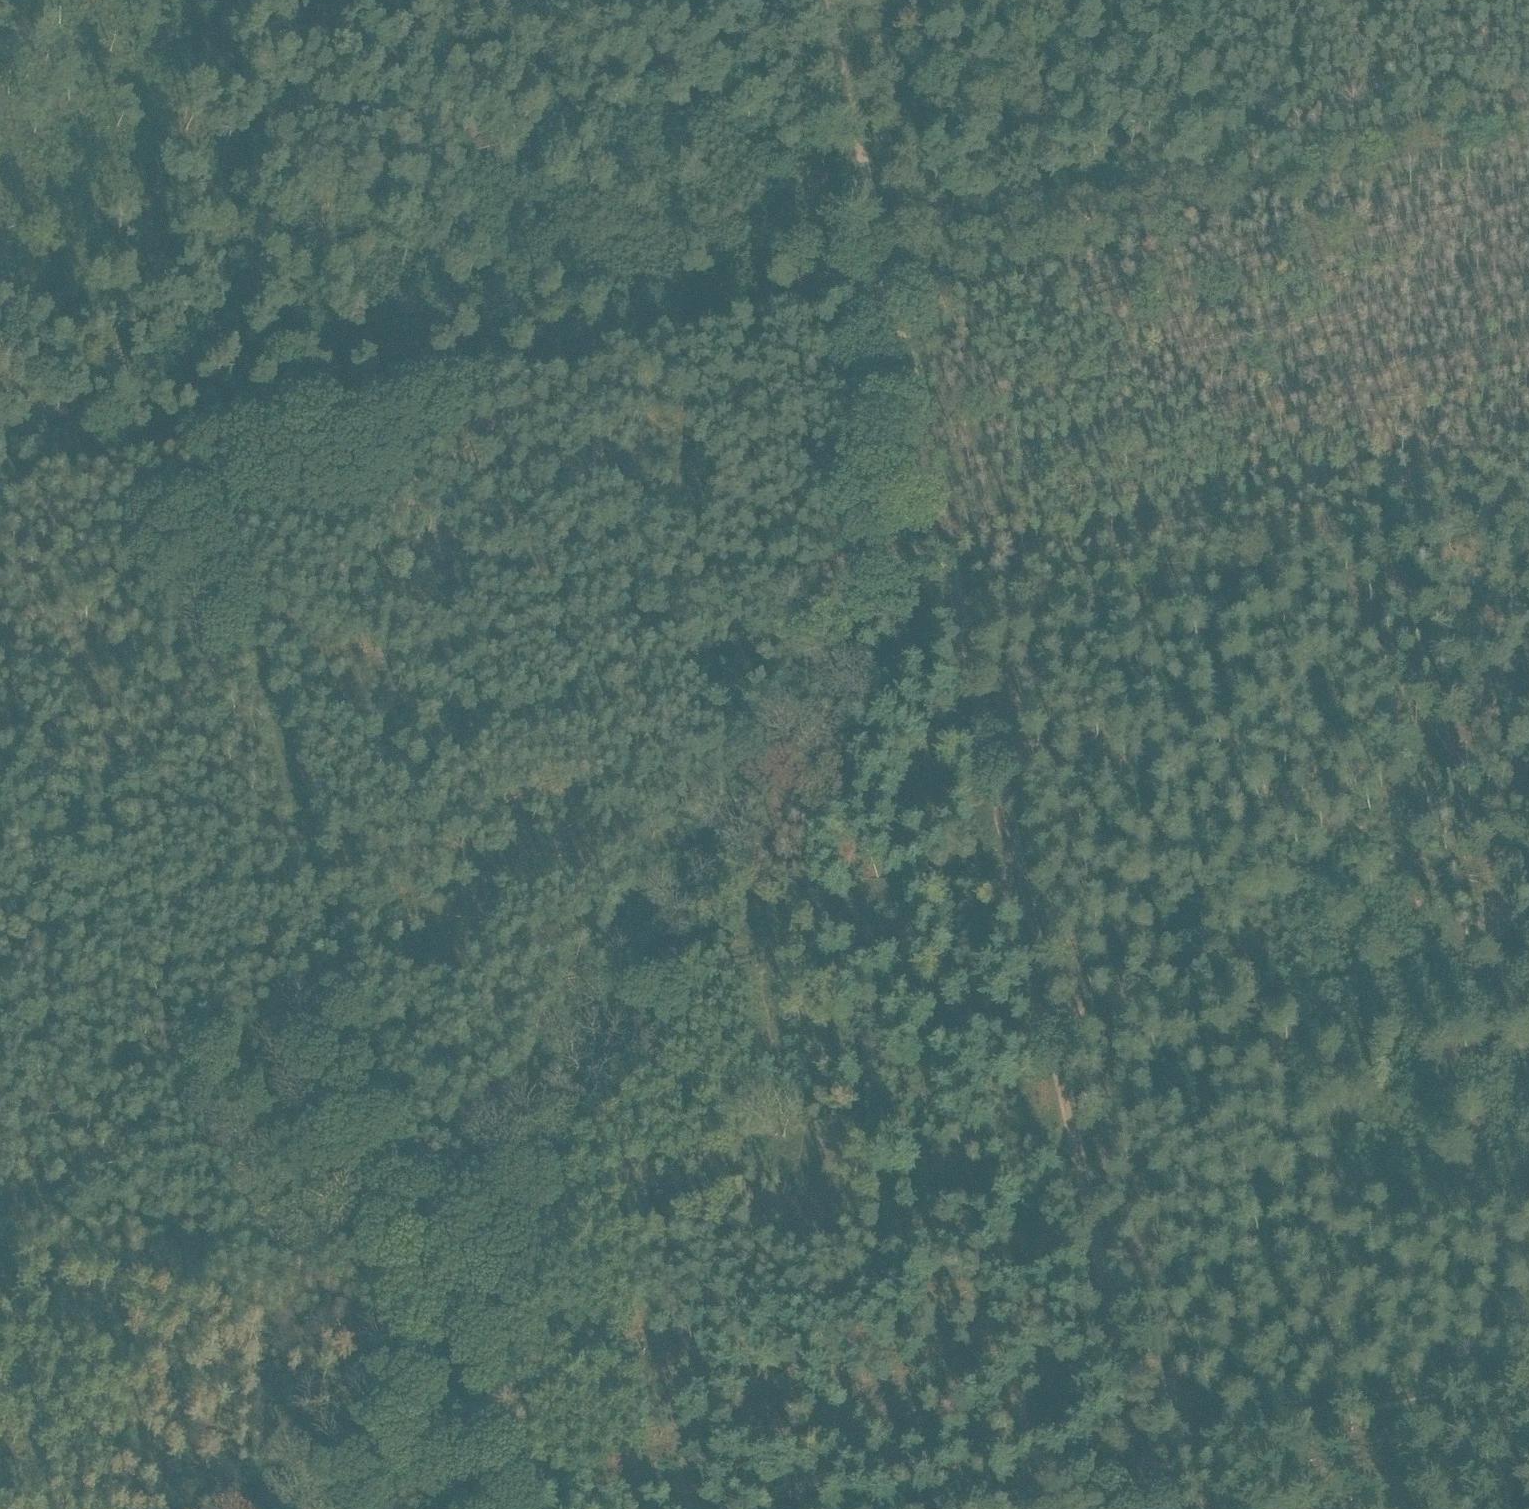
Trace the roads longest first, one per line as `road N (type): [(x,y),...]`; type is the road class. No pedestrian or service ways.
road 1 (track): [(494,1508),(194,434)]
road 2 (track): [(1145,1454),(967,650)]
road 3 (track): [(886,284),(194,434)]
road 4 (track): [(1528,139),(886,284)]
road 5 (track): [(967,650),(1142,602),(1376,558),(1528,506)]
road 6 (track): [(1528,1373),(1145,1454)]
road 7 (track): [(967,650),(886,284)]
road 8 (track): [(886,284),(826,0)]
road 9 (track): [(887,1508),(1145,1454)]
road 10 (track): [(194,434),(0,481)]

